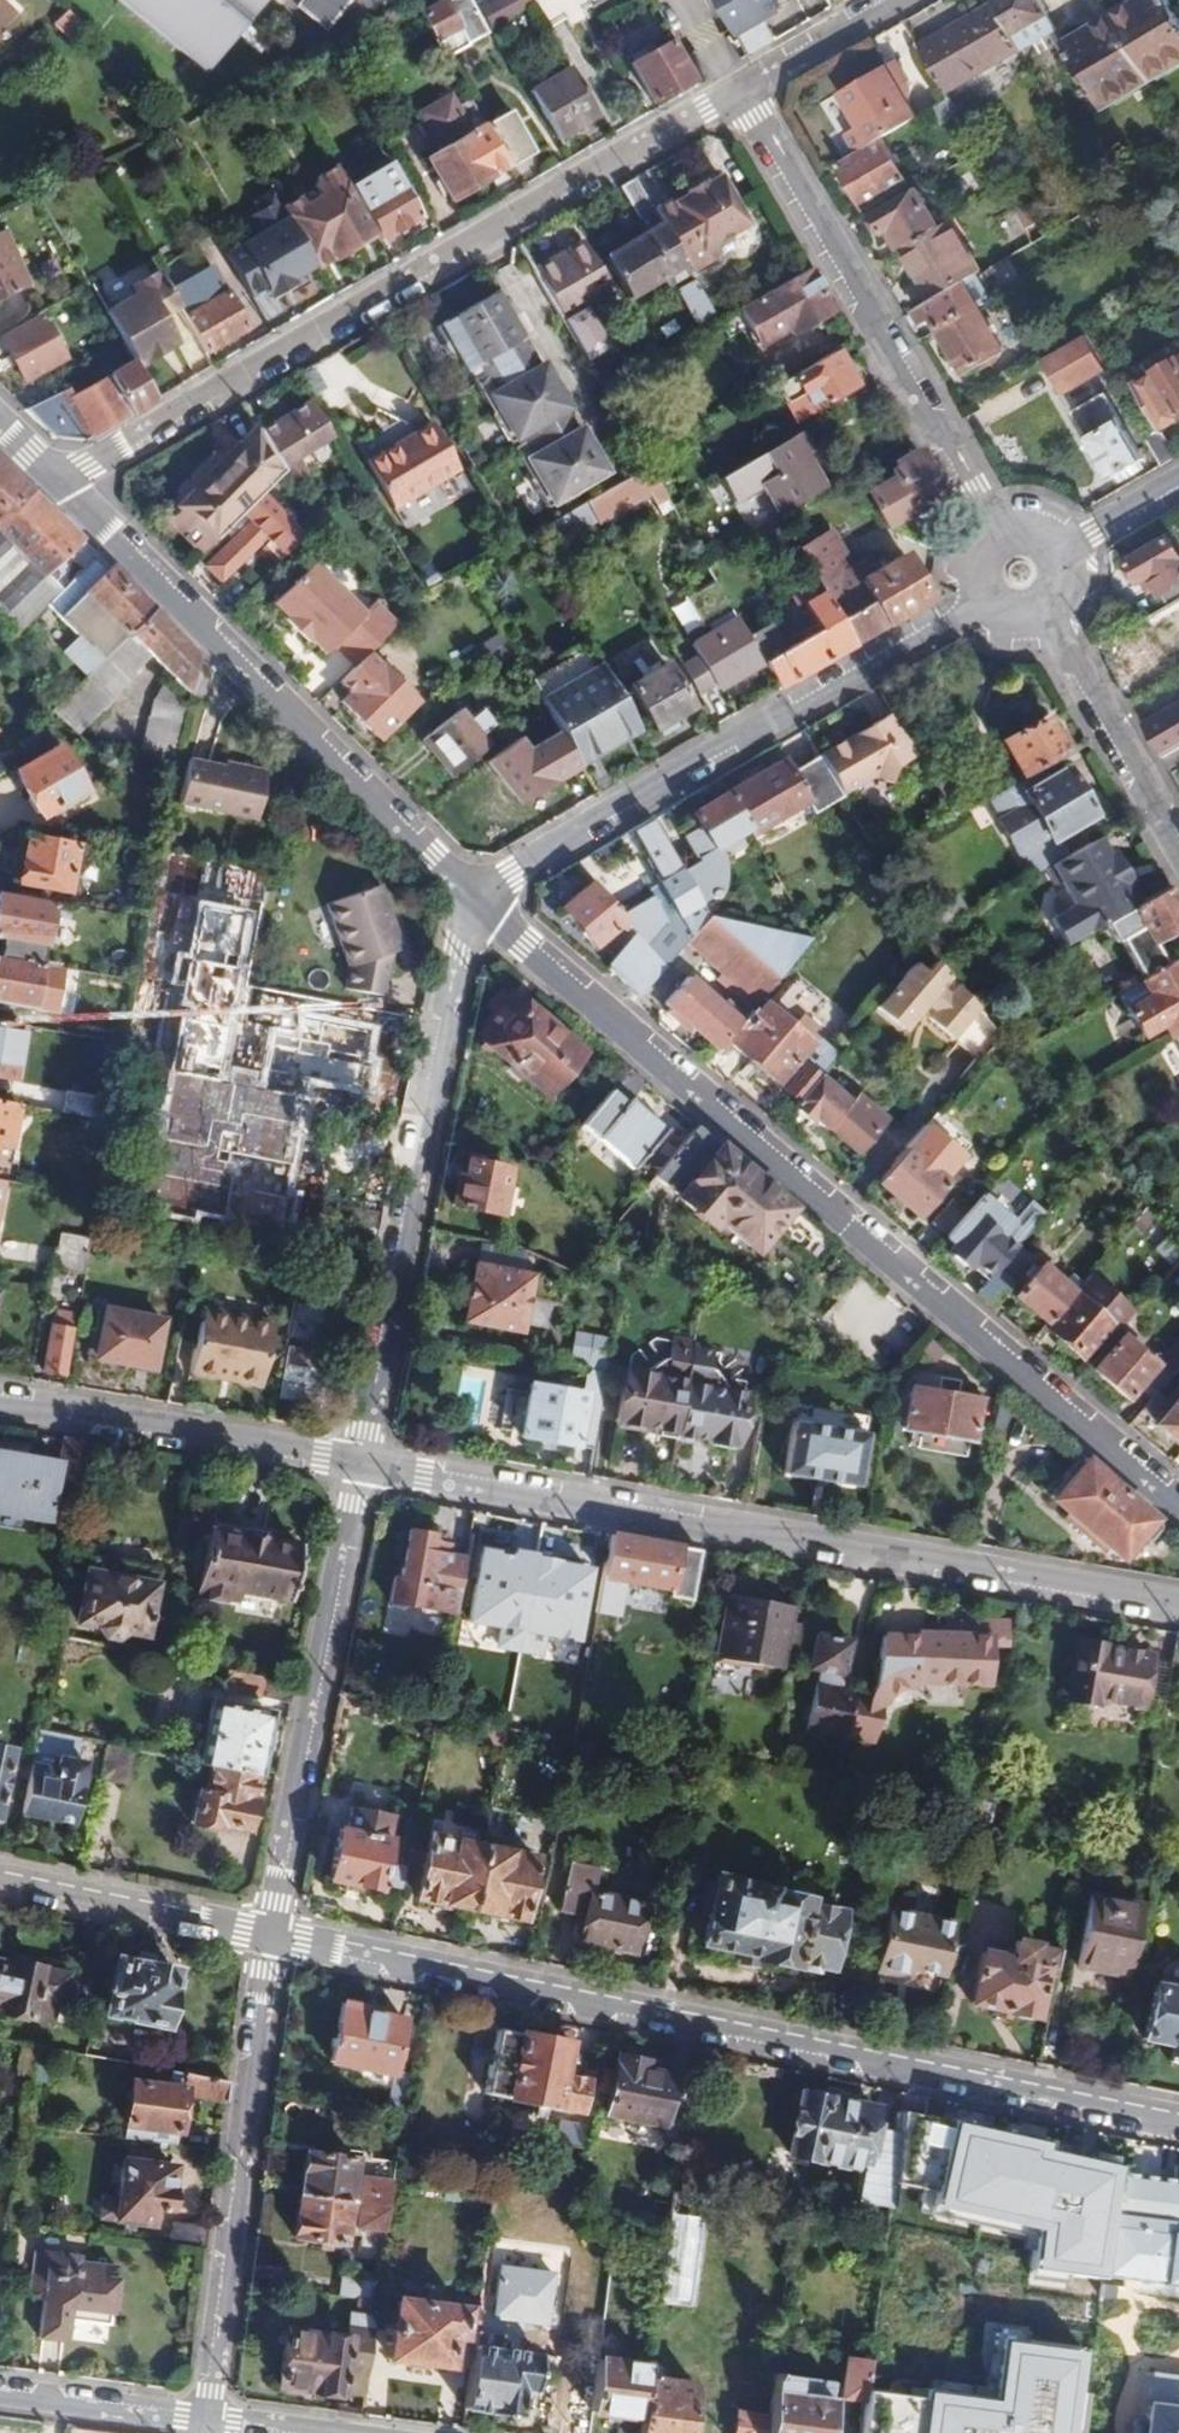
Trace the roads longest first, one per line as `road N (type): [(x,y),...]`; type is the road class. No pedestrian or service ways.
road 1 (tertiary): [(1178,1499),(478,894)]
road 2 (residential): [(275,1934),(1178,2117)]
road 3 (residential): [(365,1465),(1178,1602)]
road 4 (residential): [(745,92),(57,480)]
road 5 (tertiary): [(478,894),(57,480)]
road 6 (residential): [(478,894),(985,595)]
road 7 (residential): [(478,894),(458,944),(365,1465)]
road 8 (unclassified): [(1002,535),(745,92)]
road 9 (residential): [(275,1934),(208,2418)]
road 10 (residential): [(365,1465),(275,1934)]
road 11 (residential): [(0,1401),(365,1465)]
road 12 (residential): [(0,1878),(275,1934)]
road 13 (residential): [(1178,839),(1051,615)]
road 14 (residential): [(0,2390),(208,2418)]
road 15 (residential): [(901,0),(745,92)]
road 16 (unclassified): [(1065,546),(1178,479)]

